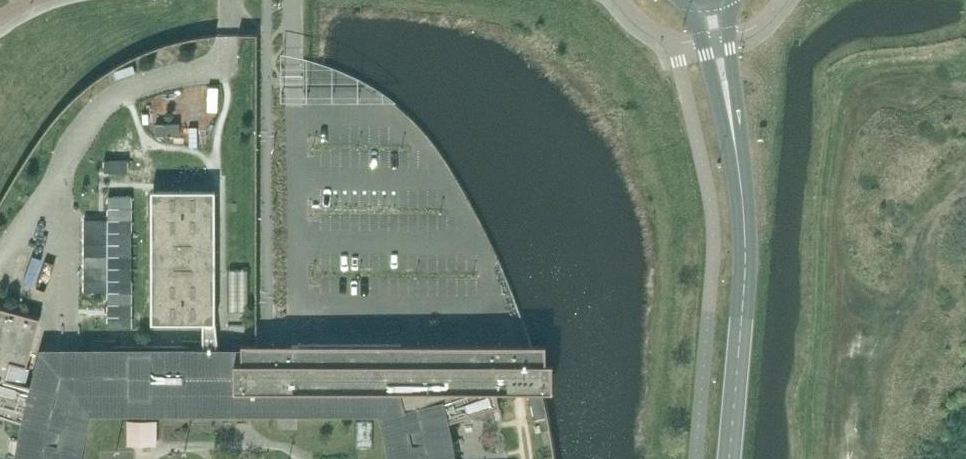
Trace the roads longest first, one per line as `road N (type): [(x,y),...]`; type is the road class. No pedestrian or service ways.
road 1 (track): [(810,458),(831,139),(846,80),(878,59),(965,51)]
road 2 (tertiary): [(741,332),(753,190),(726,0)]
road 3 (tertiary): [(693,4),(736,207),(741,332)]
road 4 (tertiary): [(730,458),(741,332)]

